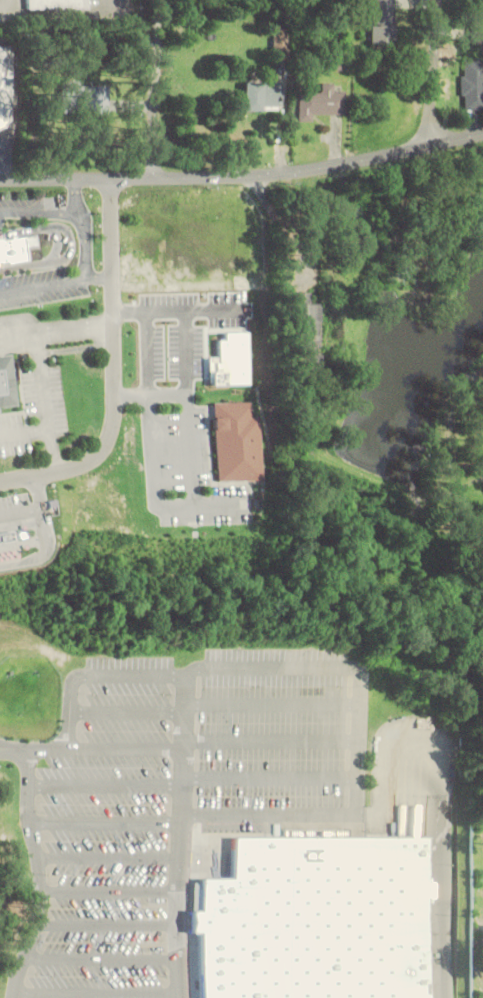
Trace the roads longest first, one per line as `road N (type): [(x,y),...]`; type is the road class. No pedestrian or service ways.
road 1 (tertiary): [(429,142),(266,172),(0,176)]
road 2 (residential): [(0,479),(81,461),(109,438),(117,406),(111,174)]
road 3 (residential): [(429,142),(438,0)]

